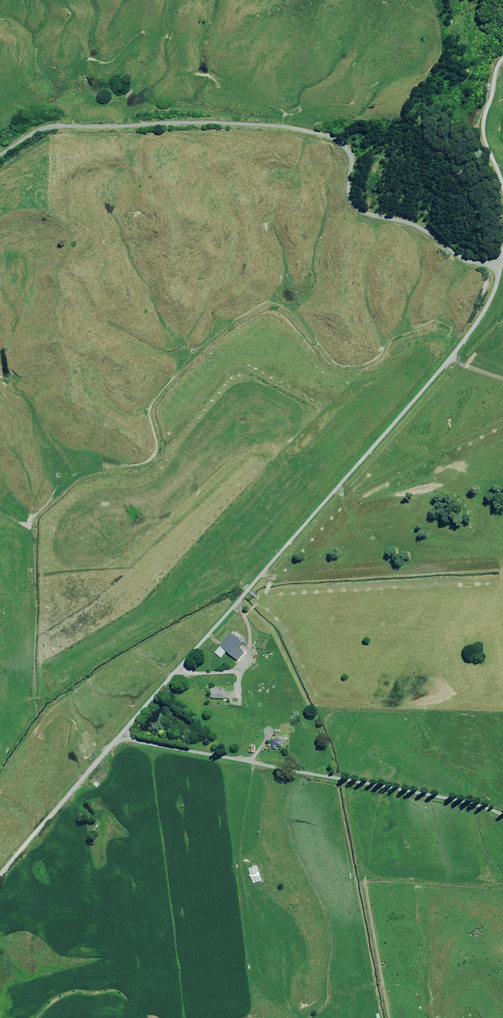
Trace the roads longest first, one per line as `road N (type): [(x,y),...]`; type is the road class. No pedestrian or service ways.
road 1 (unclassified): [(120,735),(460,354),(487,313),(498,266)]
road 2 (unclassified): [(0,157),(56,127),(295,128),(347,147),(356,202),(369,214),(498,266)]
road 3 (unclassified): [(120,735),(472,800),(502,814)]
road 4 (unclassified): [(0,879),(120,735)]
road 5 (unclassified): [(502,184),(485,150),(485,116),(502,68)]

